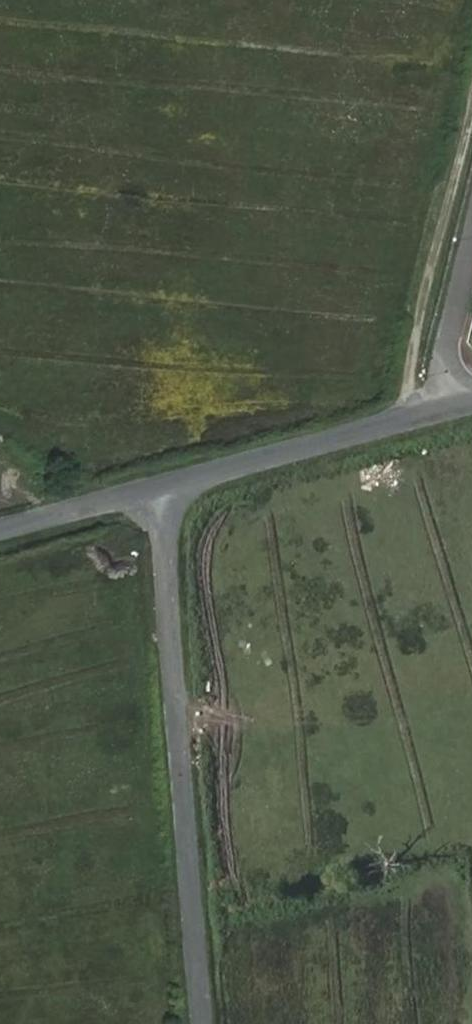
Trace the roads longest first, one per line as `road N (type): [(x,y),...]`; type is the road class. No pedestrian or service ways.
road 1 (residential): [(211,1023),(168,499)]
road 2 (residential): [(168,499),(463,404)]
road 3 (residential): [(0,546),(168,499)]
road 4 (residential): [(471,257),(449,346),(463,404)]

